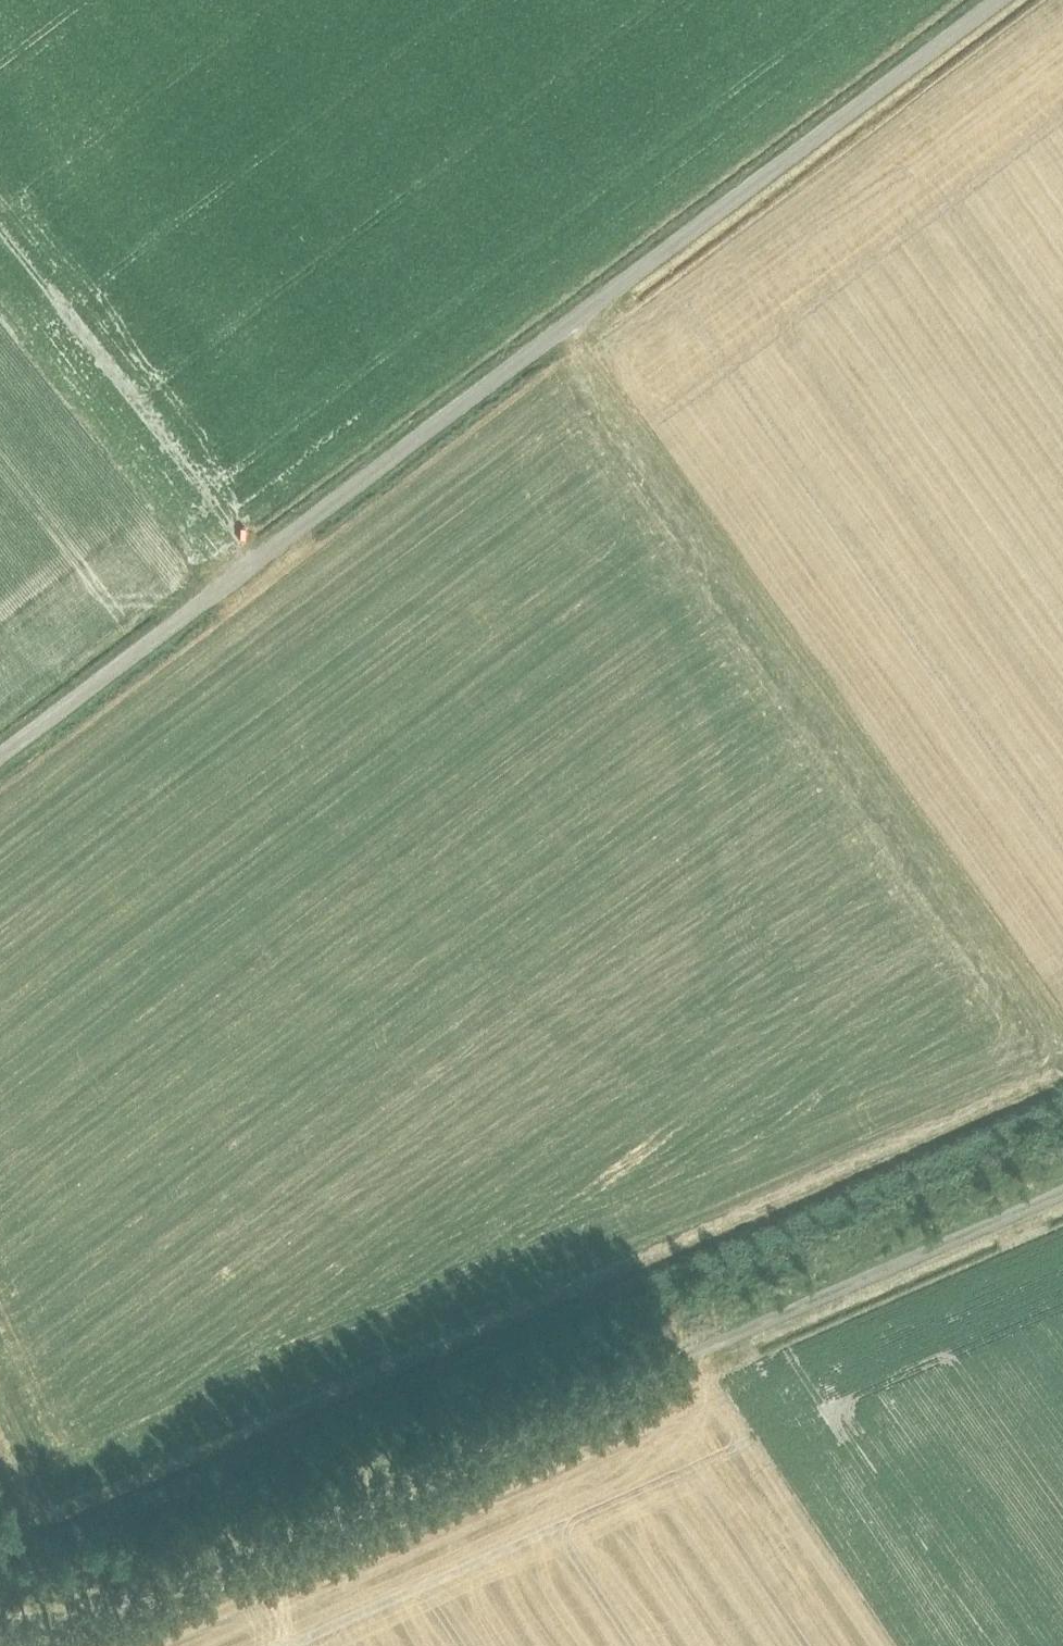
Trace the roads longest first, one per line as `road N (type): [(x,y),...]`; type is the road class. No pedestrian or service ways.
road 1 (unclassified): [(0,753),(991,0)]
road 2 (track): [(0,1622),(87,1619),(162,1591),(1062,1189)]

